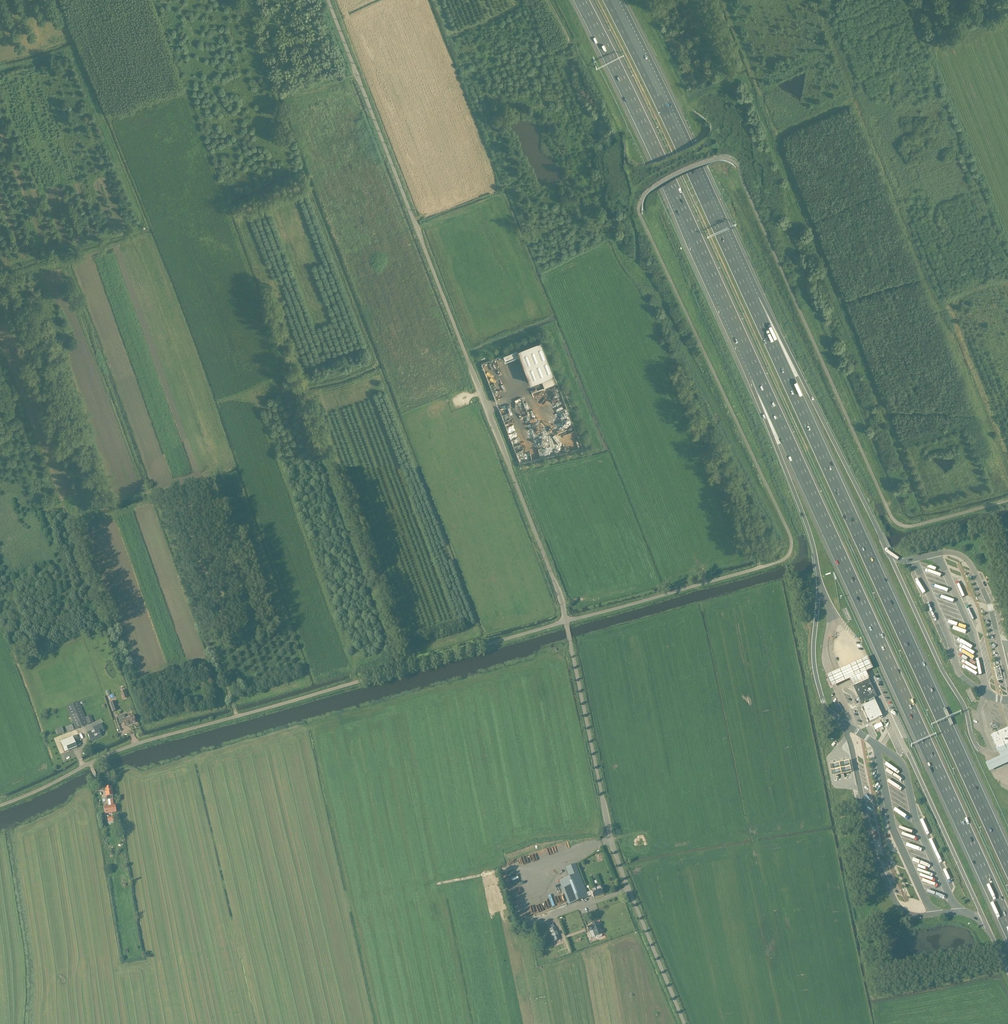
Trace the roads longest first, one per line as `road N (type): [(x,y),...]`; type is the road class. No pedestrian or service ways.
road 1 (unclassified): [(565,621),(329,0)]
road 2 (motorway): [(1007,860),(752,299)]
road 3 (motorway): [(757,375),(1007,927)]
road 4 (unclassified): [(0,804),(177,729),(565,621)]
road 5 (unclassified): [(687,1023),(621,862),(565,621)]
road 6 (motorway): [(581,0),(757,375)]
road 7 (motorway): [(752,299),(609,0)]
road 8 (motorway): [(890,554),(782,339),(752,299)]
road 9 (motorway): [(757,375),(818,571)]
road 10 (unclassified): [(760,568),(565,621)]
road 11 (track): [(544,108),(542,58),(569,42),(548,0)]

